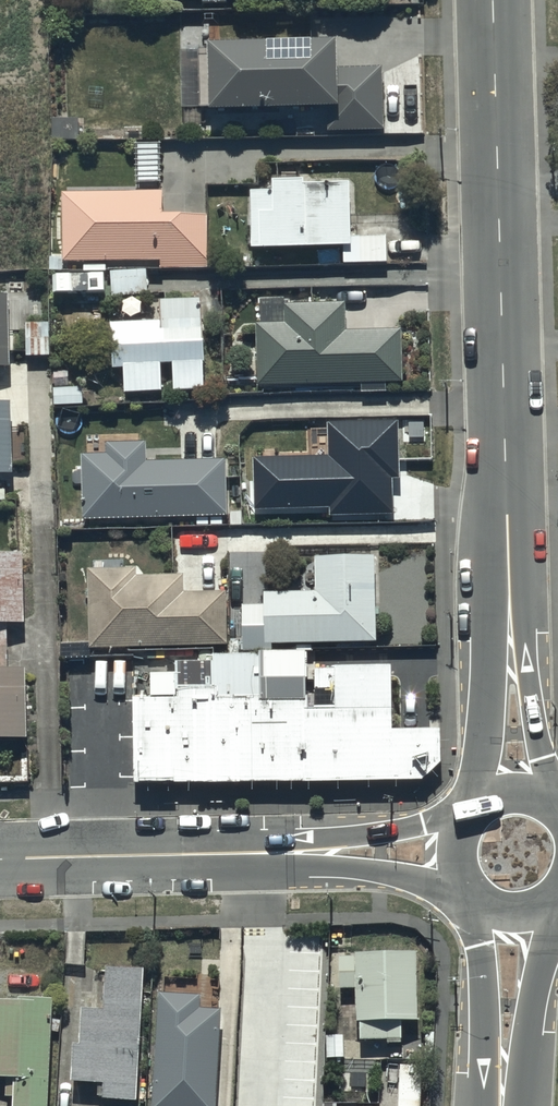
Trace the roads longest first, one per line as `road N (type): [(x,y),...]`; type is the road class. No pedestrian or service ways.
road 1 (tertiary): [(511,635),(492,0)]
road 2 (tertiary): [(0,859),(258,853)]
road 3 (tertiary): [(467,894),(258,853)]
road 4 (tertiary): [(555,901),(505,1105)]
road 5 (tertiary): [(258,853),(461,819)]
road 6 (tertiary): [(498,1105),(488,1060),(478,903)]
road 7 (tertiary): [(475,803),(489,710),(511,635)]
road 8 (tertiary): [(511,635),(531,696),(548,798)]

